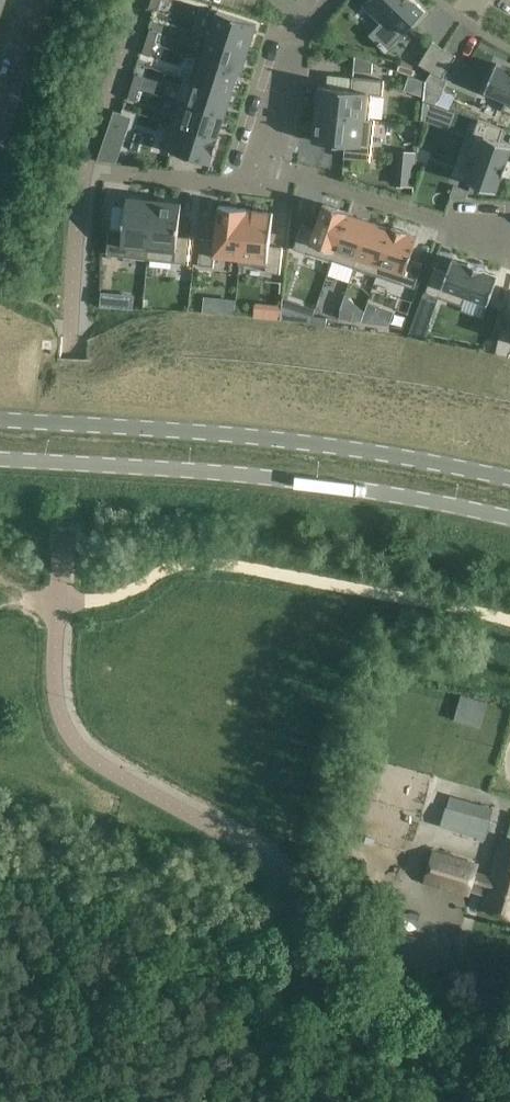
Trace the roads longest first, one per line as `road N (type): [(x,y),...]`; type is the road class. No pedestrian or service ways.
road 1 (secondary): [(0,460),(293,481),(509,520)]
road 2 (secondary): [(509,477),(216,435),(0,420)]
road 3 (residential): [(265,164),(509,245)]
road 4 (residential): [(330,0),(298,37),(265,164)]
road 5 (residential): [(113,172),(260,186),(265,164)]
road 6 (residential): [(0,124),(40,0)]

